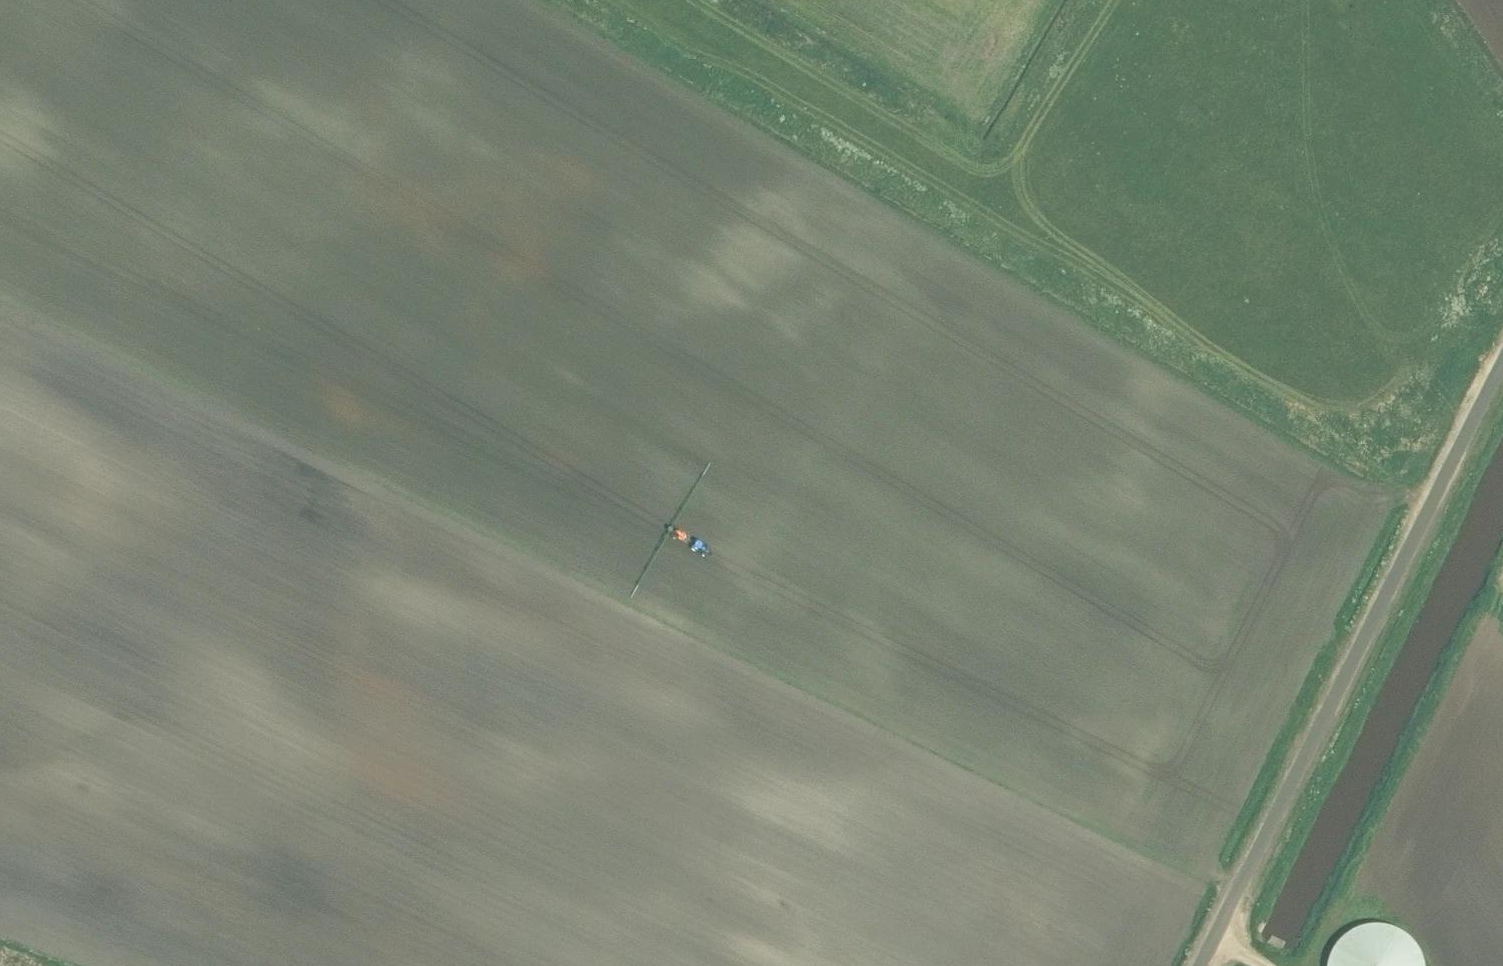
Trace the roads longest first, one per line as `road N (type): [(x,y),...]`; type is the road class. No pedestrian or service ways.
road 1 (unclassified): [(1200,965),(1502,363)]

